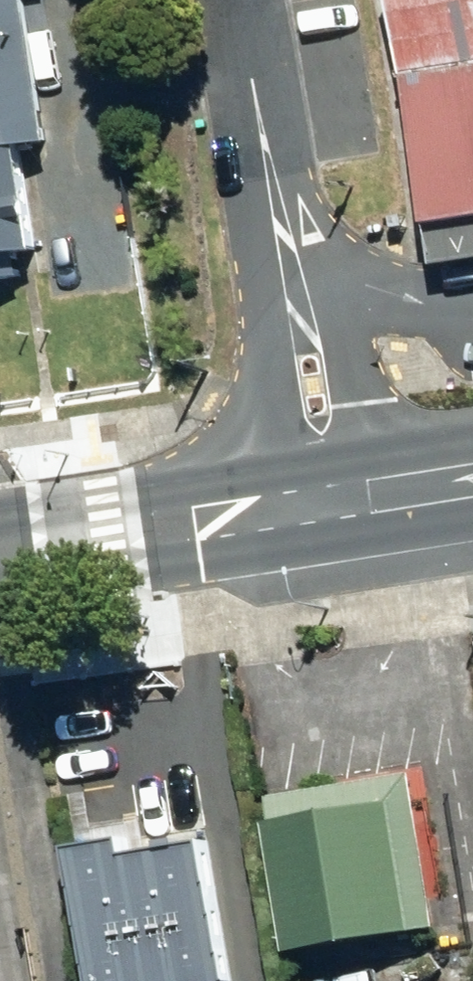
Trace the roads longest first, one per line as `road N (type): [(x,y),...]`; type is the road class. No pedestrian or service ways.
road 1 (residential): [(237,3),(284,80),(395,495)]
road 2 (residential): [(259,515),(267,339),(227,92),(237,3)]
road 3 (secondary): [(0,555),(259,515)]
road 4 (secondary): [(259,515),(395,495)]

